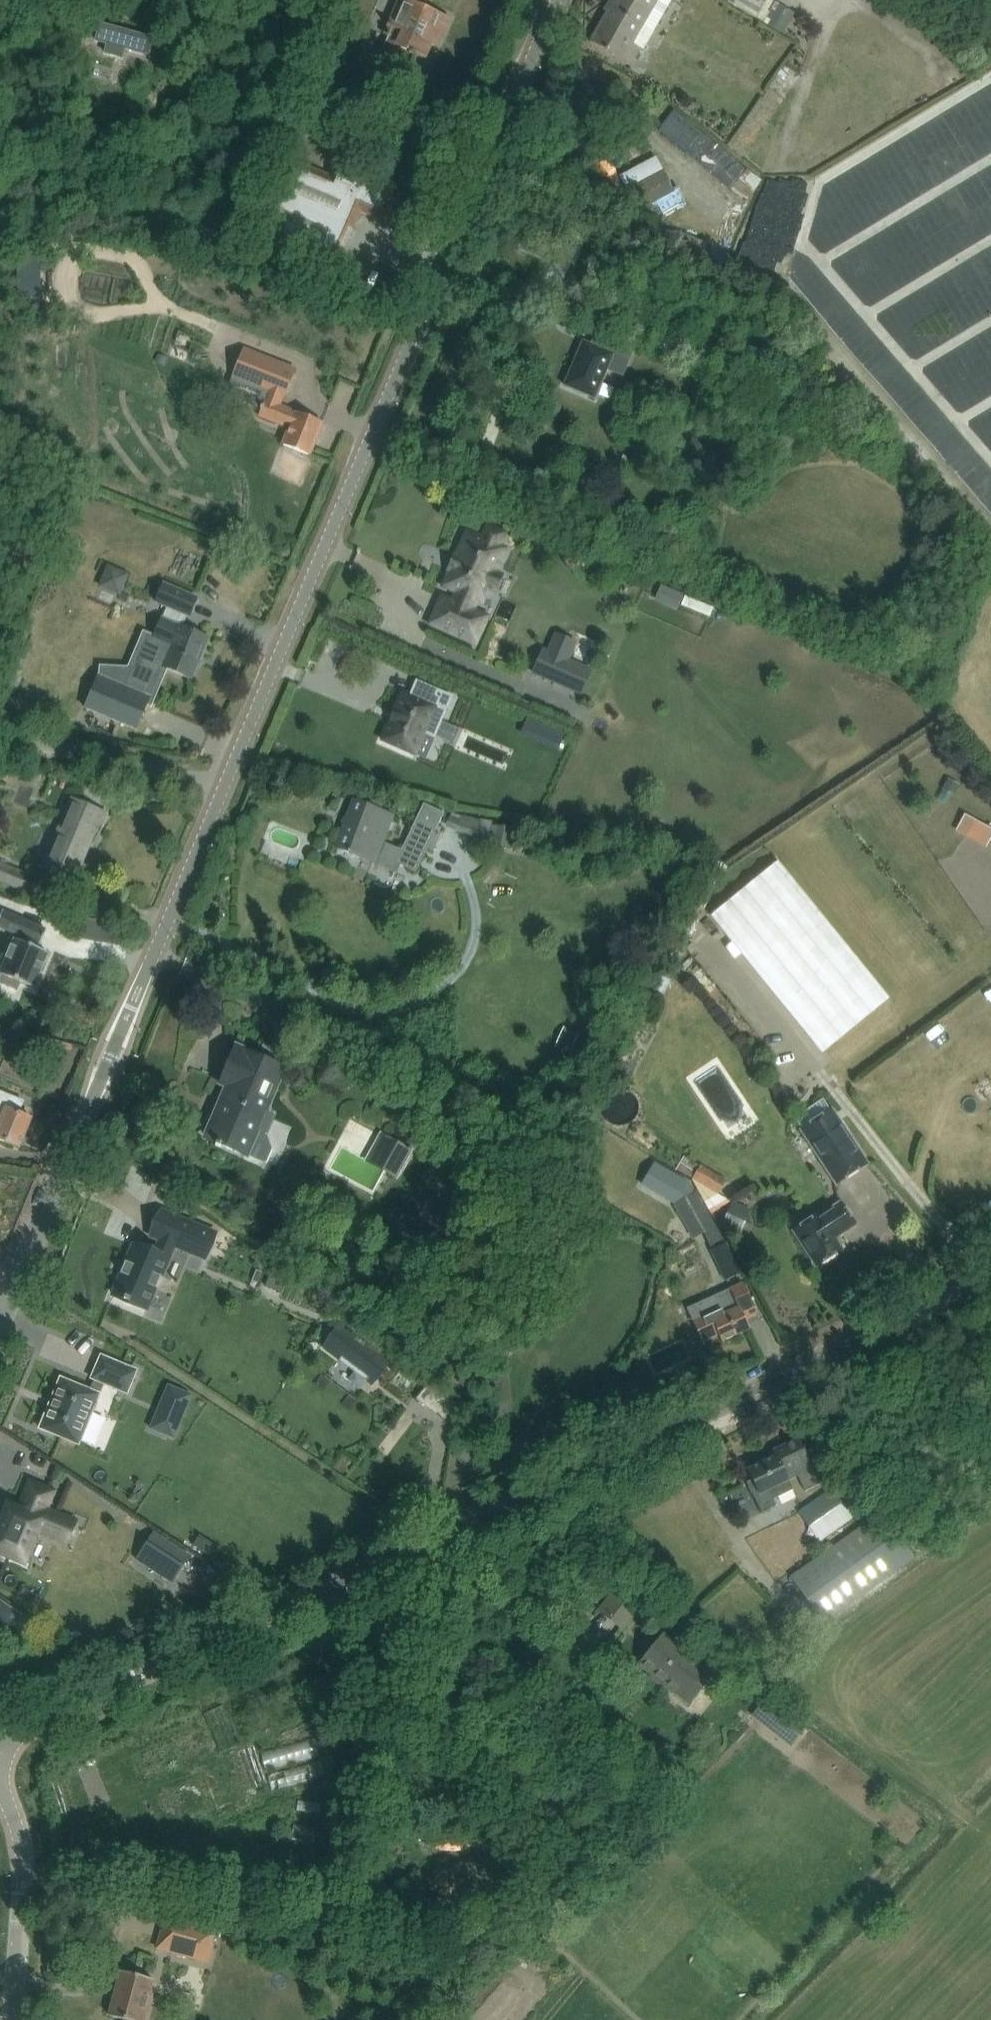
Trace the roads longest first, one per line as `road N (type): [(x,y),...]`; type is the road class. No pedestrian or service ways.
road 1 (tertiary): [(0,1746),(990,1275)]
road 2 (tertiary): [(225,781),(555,0)]
road 3 (tertiary): [(0,1323),(225,781)]
road 4 (unclassified): [(13,2019),(22,1841),(0,1783)]
road 5 (unclassified): [(0,744),(225,781)]

